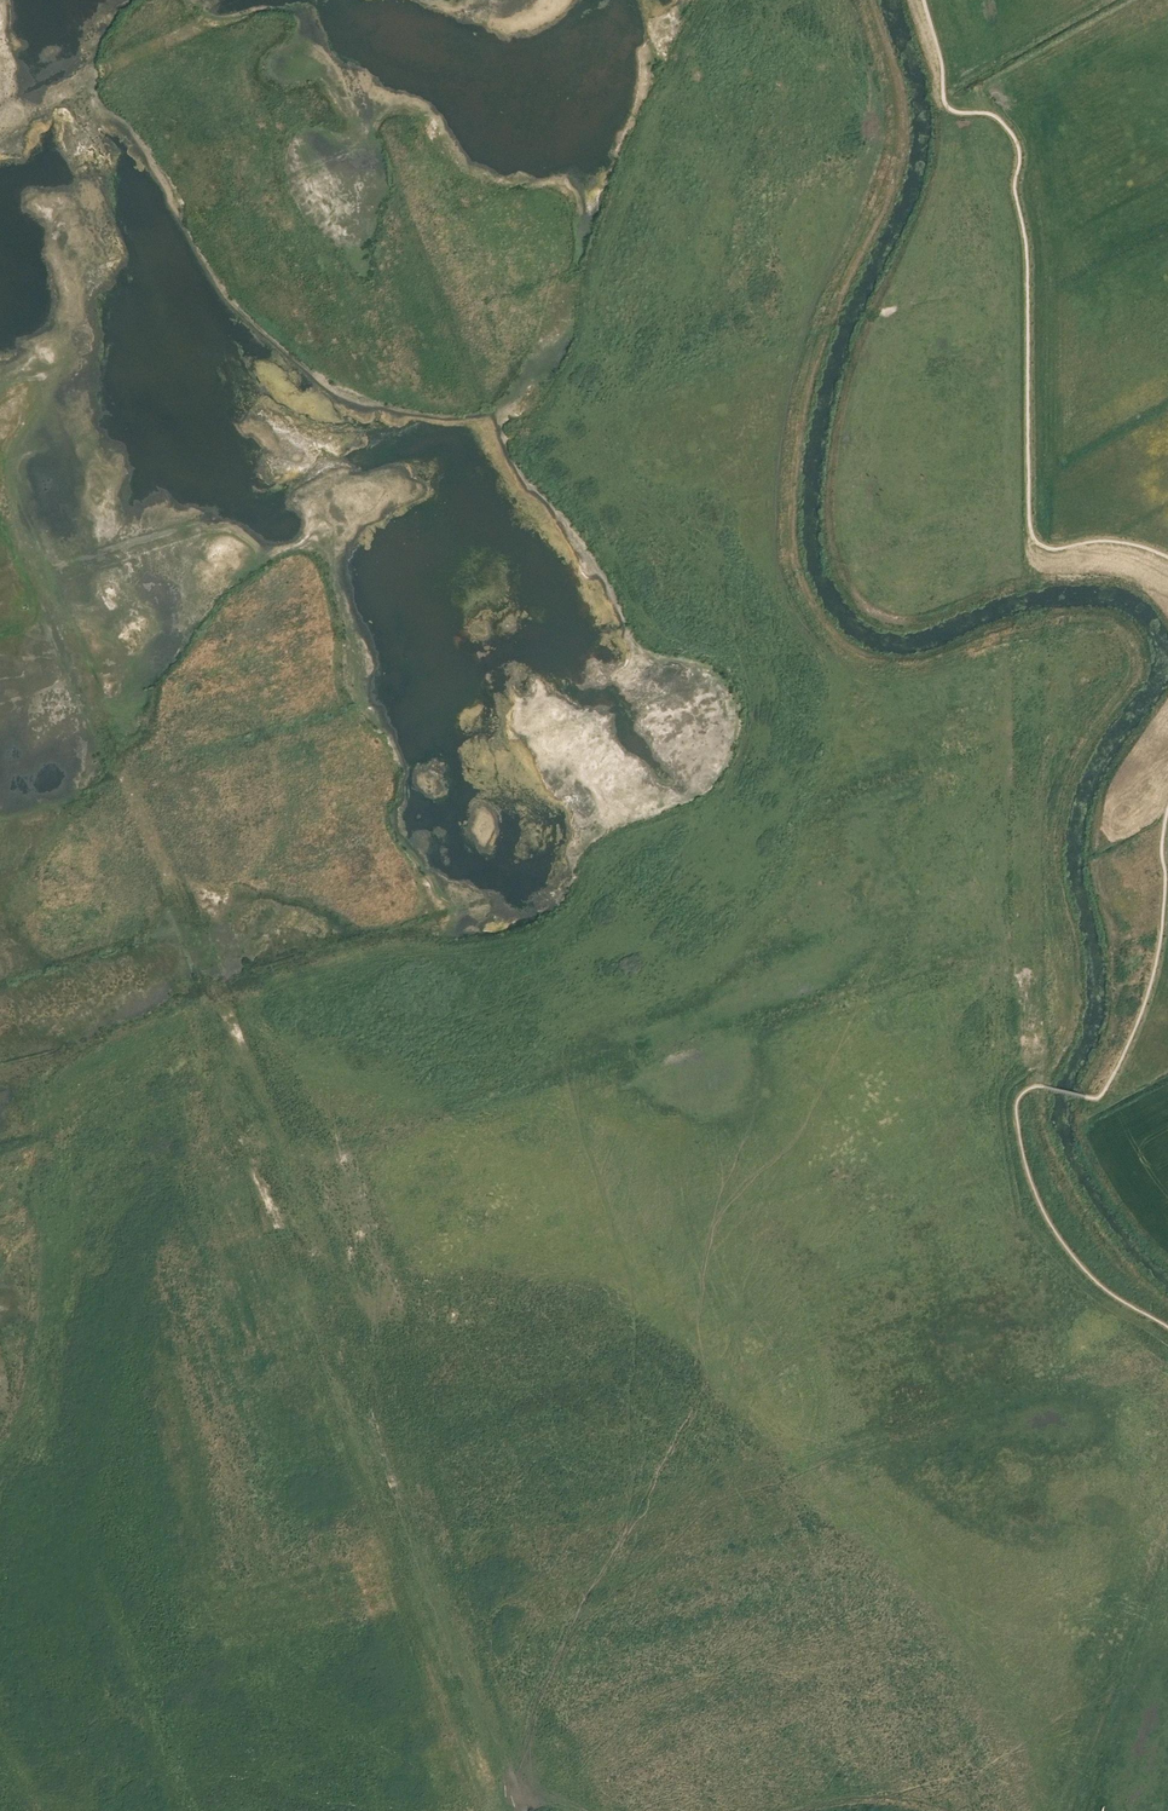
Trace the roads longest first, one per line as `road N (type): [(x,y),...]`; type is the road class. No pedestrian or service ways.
road 1 (track): [(862,0),(893,132),(877,201),(829,308),(797,410),(791,465),(797,555),(823,622),(854,652),(890,663),(920,662),(995,631),(1053,618),(1108,617),(1141,640),(1145,671),(1081,762),(1061,831),(1081,1010),(1037,1102),(1041,1139),(1070,1197),(1122,1266),(1167,1307)]

